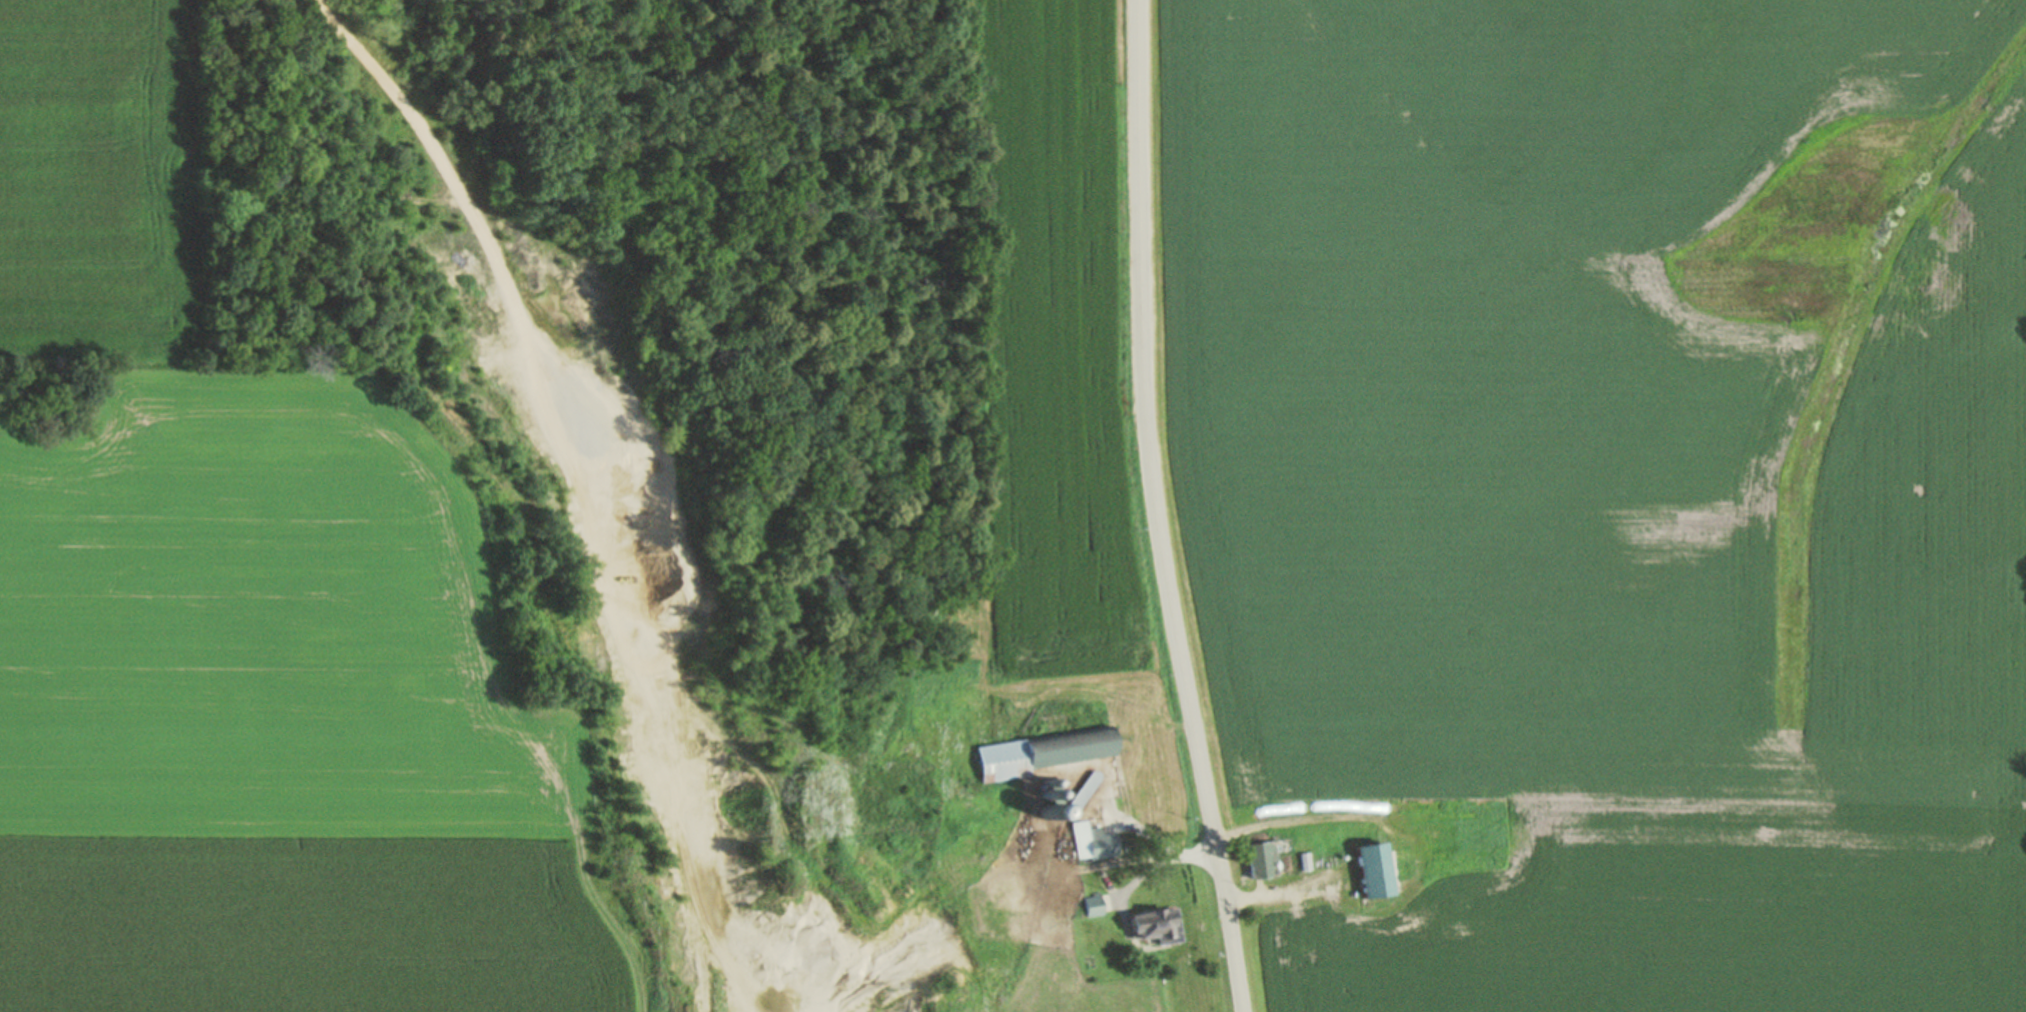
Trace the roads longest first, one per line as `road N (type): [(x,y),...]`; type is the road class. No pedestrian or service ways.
road 1 (secondary): [(1248,1011),(1148,413),(1143,0)]
road 2 (track): [(809,396),(800,424),(840,516),(961,601),(985,647),(984,682),(1122,697),(1156,716),(1197,724)]
road 3 (track): [(324,0),(440,130),(578,388)]

